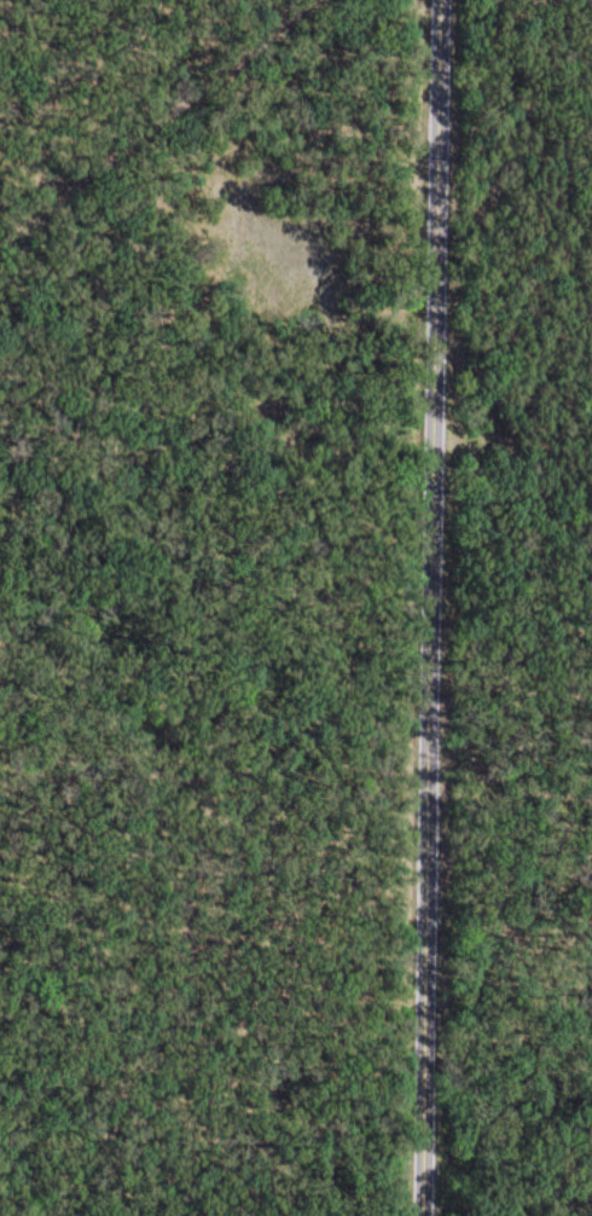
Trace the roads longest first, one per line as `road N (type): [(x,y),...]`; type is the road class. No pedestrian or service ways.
road 1 (tertiary): [(417,1215),(438,0)]
road 2 (track): [(0,244),(323,0)]
road 3 (track): [(591,807),(422,803)]

